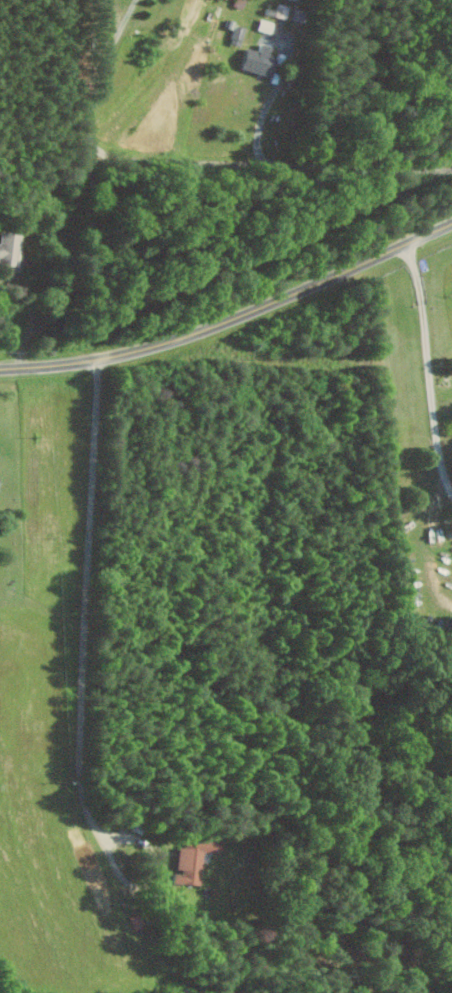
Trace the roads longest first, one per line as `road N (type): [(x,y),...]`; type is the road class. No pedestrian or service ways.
road 1 (residential): [(0,368),(75,363),(160,344),(451,223)]

